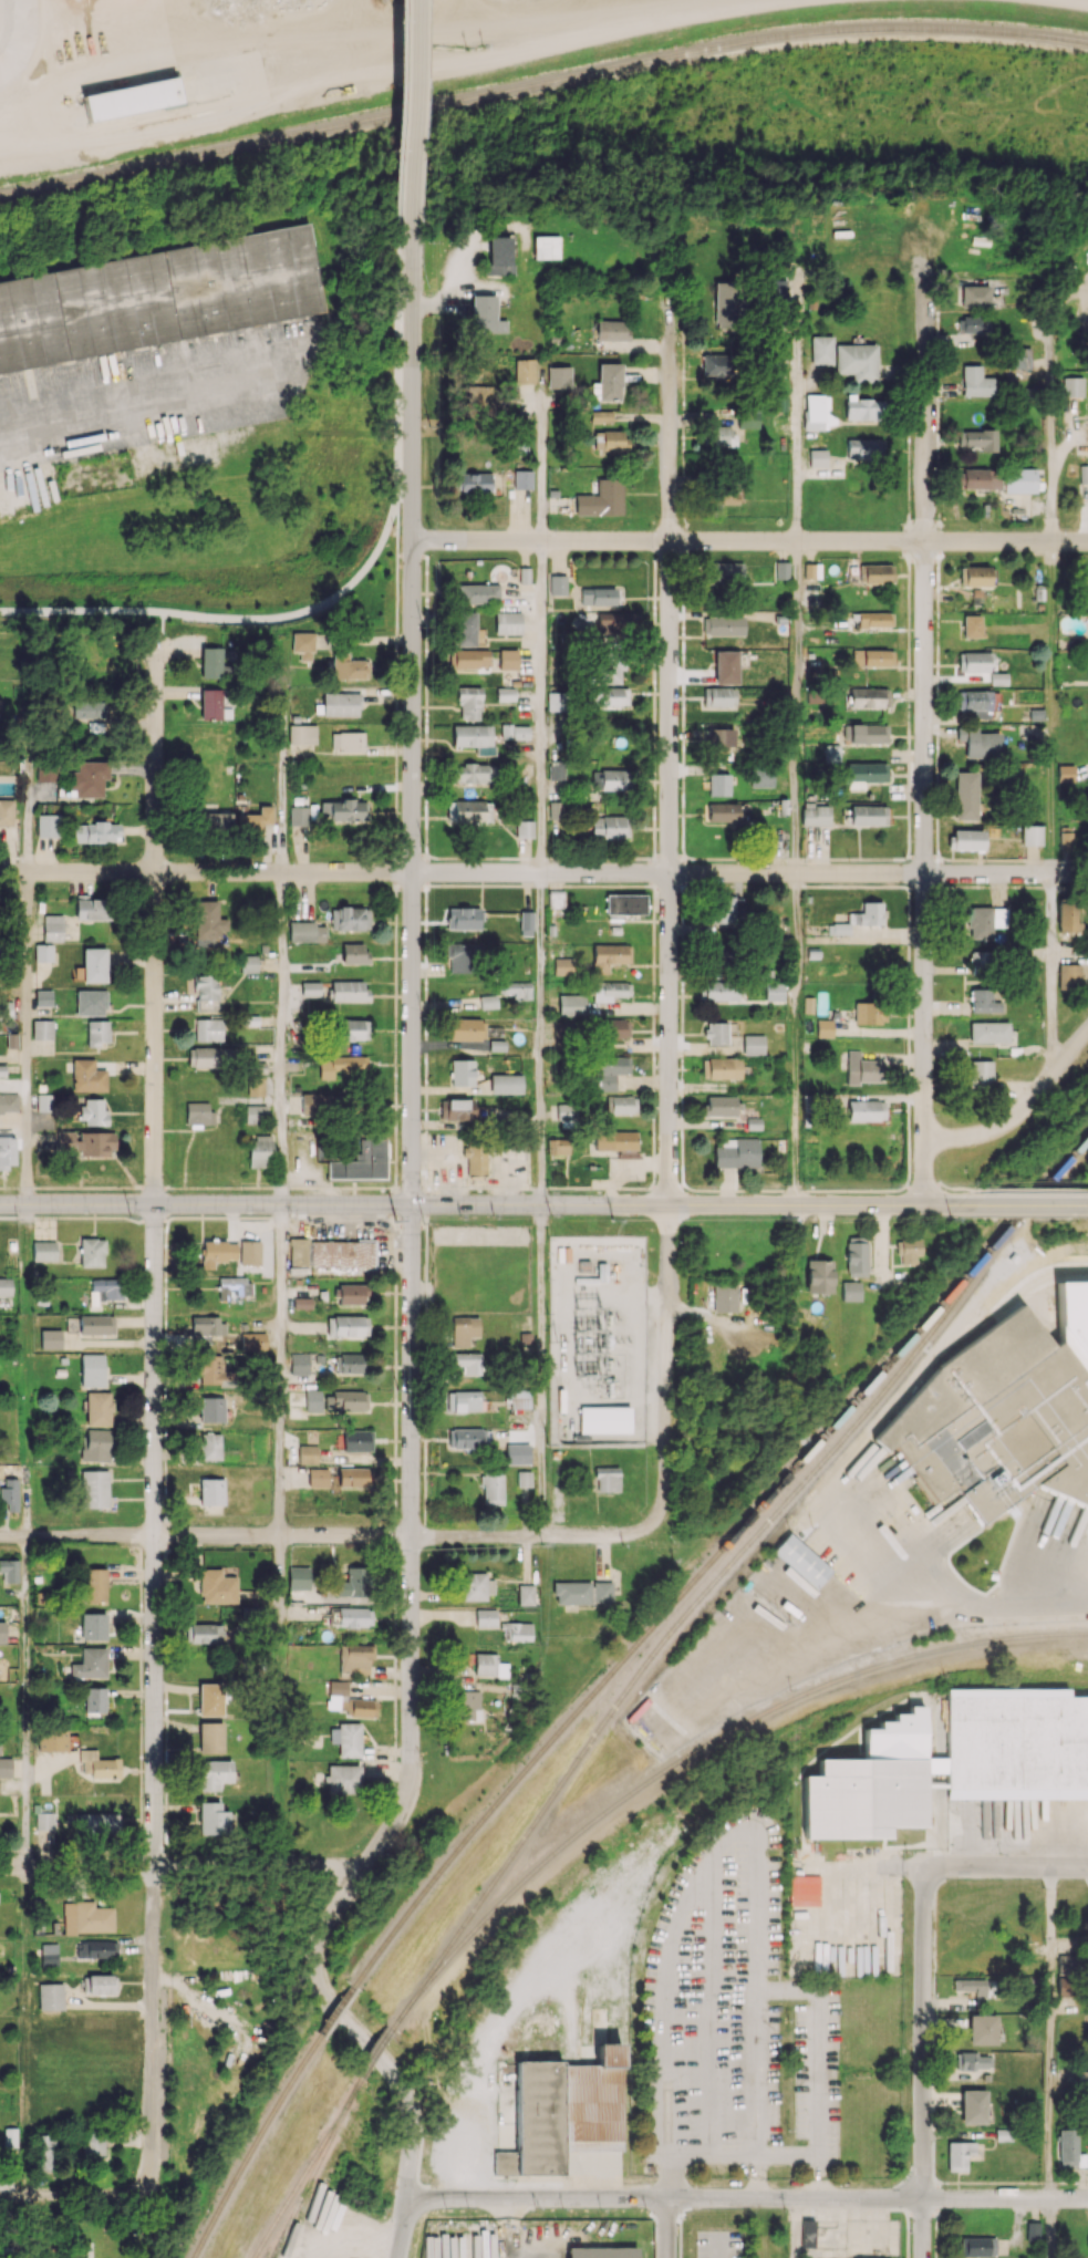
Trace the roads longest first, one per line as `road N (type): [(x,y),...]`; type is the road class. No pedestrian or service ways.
road 1 (residential): [(669,291),(665,1439),(654,1520)]
road 2 (residential): [(155,649),(154,1866)]
road 3 (tertiary): [(412,1204),(407,1789),(315,1954),(327,1997),(407,2092),(411,2138),(397,2257)]
road 4 (residential): [(1087,874),(0,871)]
road 5 (track): [(456,2197),(427,2013),(435,1989),(487,1928),(614,1813),(700,1754),(849,1682),(933,1655),(1087,1642)]
road 6 (secondary): [(965,1206),(0,1204)]
road 7 (residential): [(925,279),(924,1206)]
road 8 (residential): [(1087,2198),(404,2196)]
road 9 (residential): [(1087,541),(413,540)]
road 10 (tertiary): [(413,540),(412,1204)]
road 11 (residential): [(654,1520),(626,1534),(0,1536)]
road 12 (residential): [(935,1873),(924,1891),(920,1930),(923,2257)]
road 13 (tertiary): [(412,228),(413,540)]
road 14 (tertiary): [(412,0),(412,228)]
road 15 (residential): [(1087,1036),(1013,1123),(971,1139),(923,1141)]
road 16 (residential): [(154,1866),(0,1866)]
road 17 (residential): [(1087,1866),(935,1873)]
road 18 (secondary): [(1087,1206),(965,1206)]

